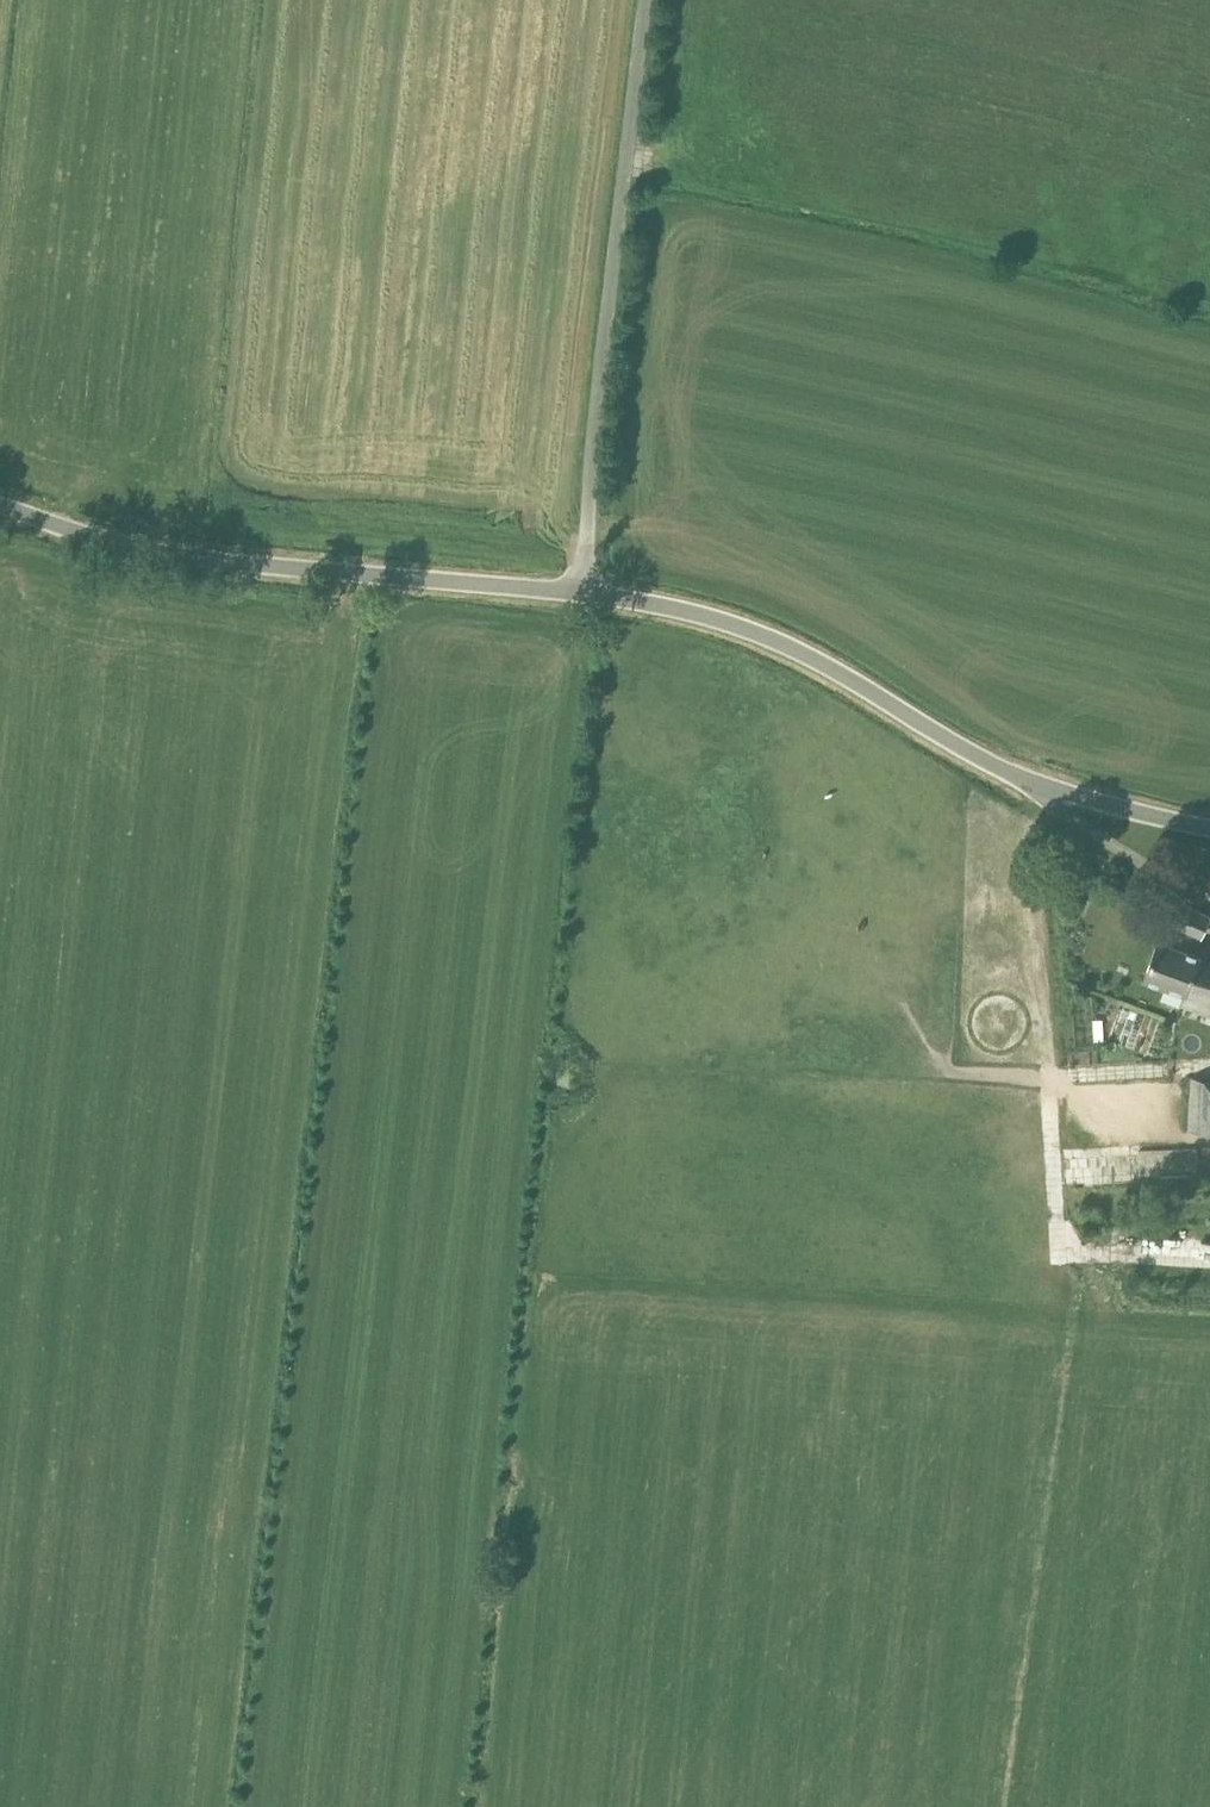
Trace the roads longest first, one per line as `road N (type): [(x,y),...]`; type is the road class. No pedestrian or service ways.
road 1 (unclassified): [(1209,819),(1033,785),(747,627),(587,601),(92,550),(0,511)]

